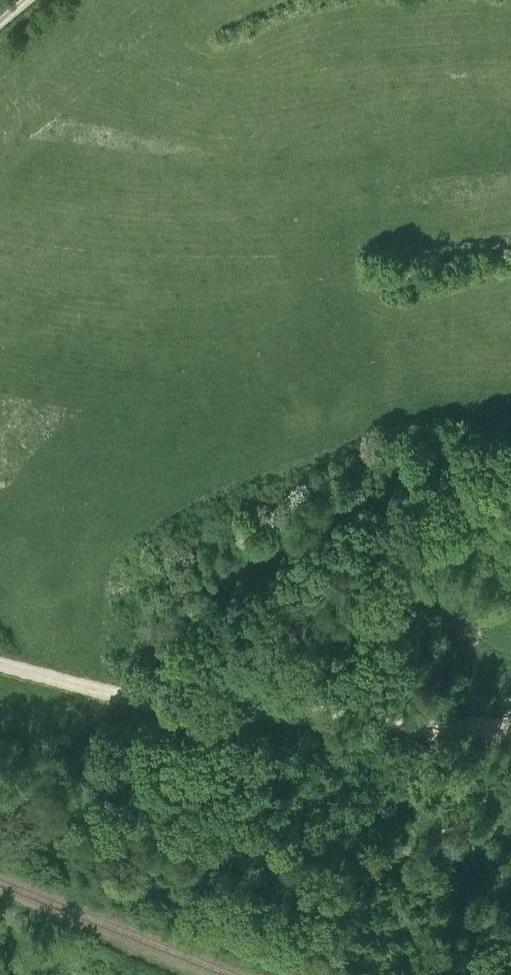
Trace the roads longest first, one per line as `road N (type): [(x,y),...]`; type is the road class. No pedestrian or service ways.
road 1 (track): [(0,662),(180,705),(510,728)]

